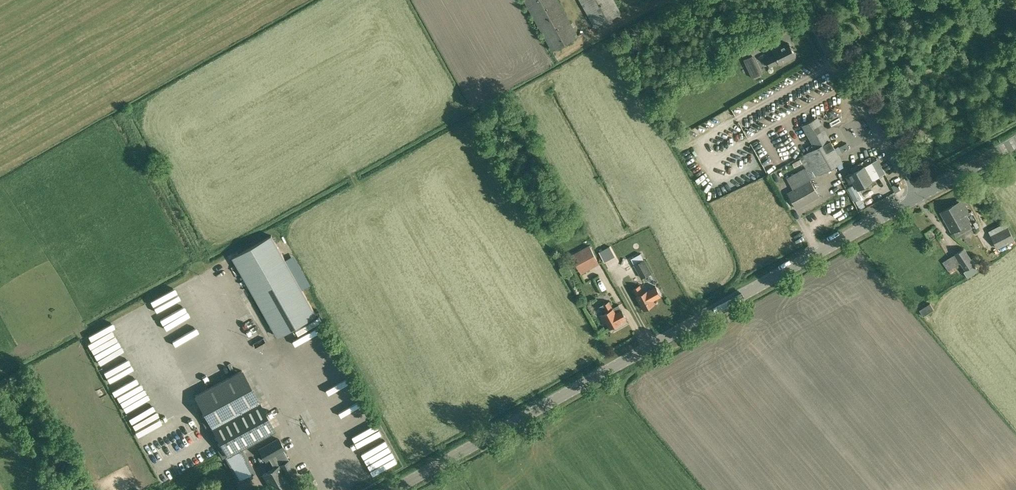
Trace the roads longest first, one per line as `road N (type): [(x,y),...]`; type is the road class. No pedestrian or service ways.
road 1 (unclassified): [(394,489),(918,195)]
road 2 (unclassified): [(918,195),(802,0)]

